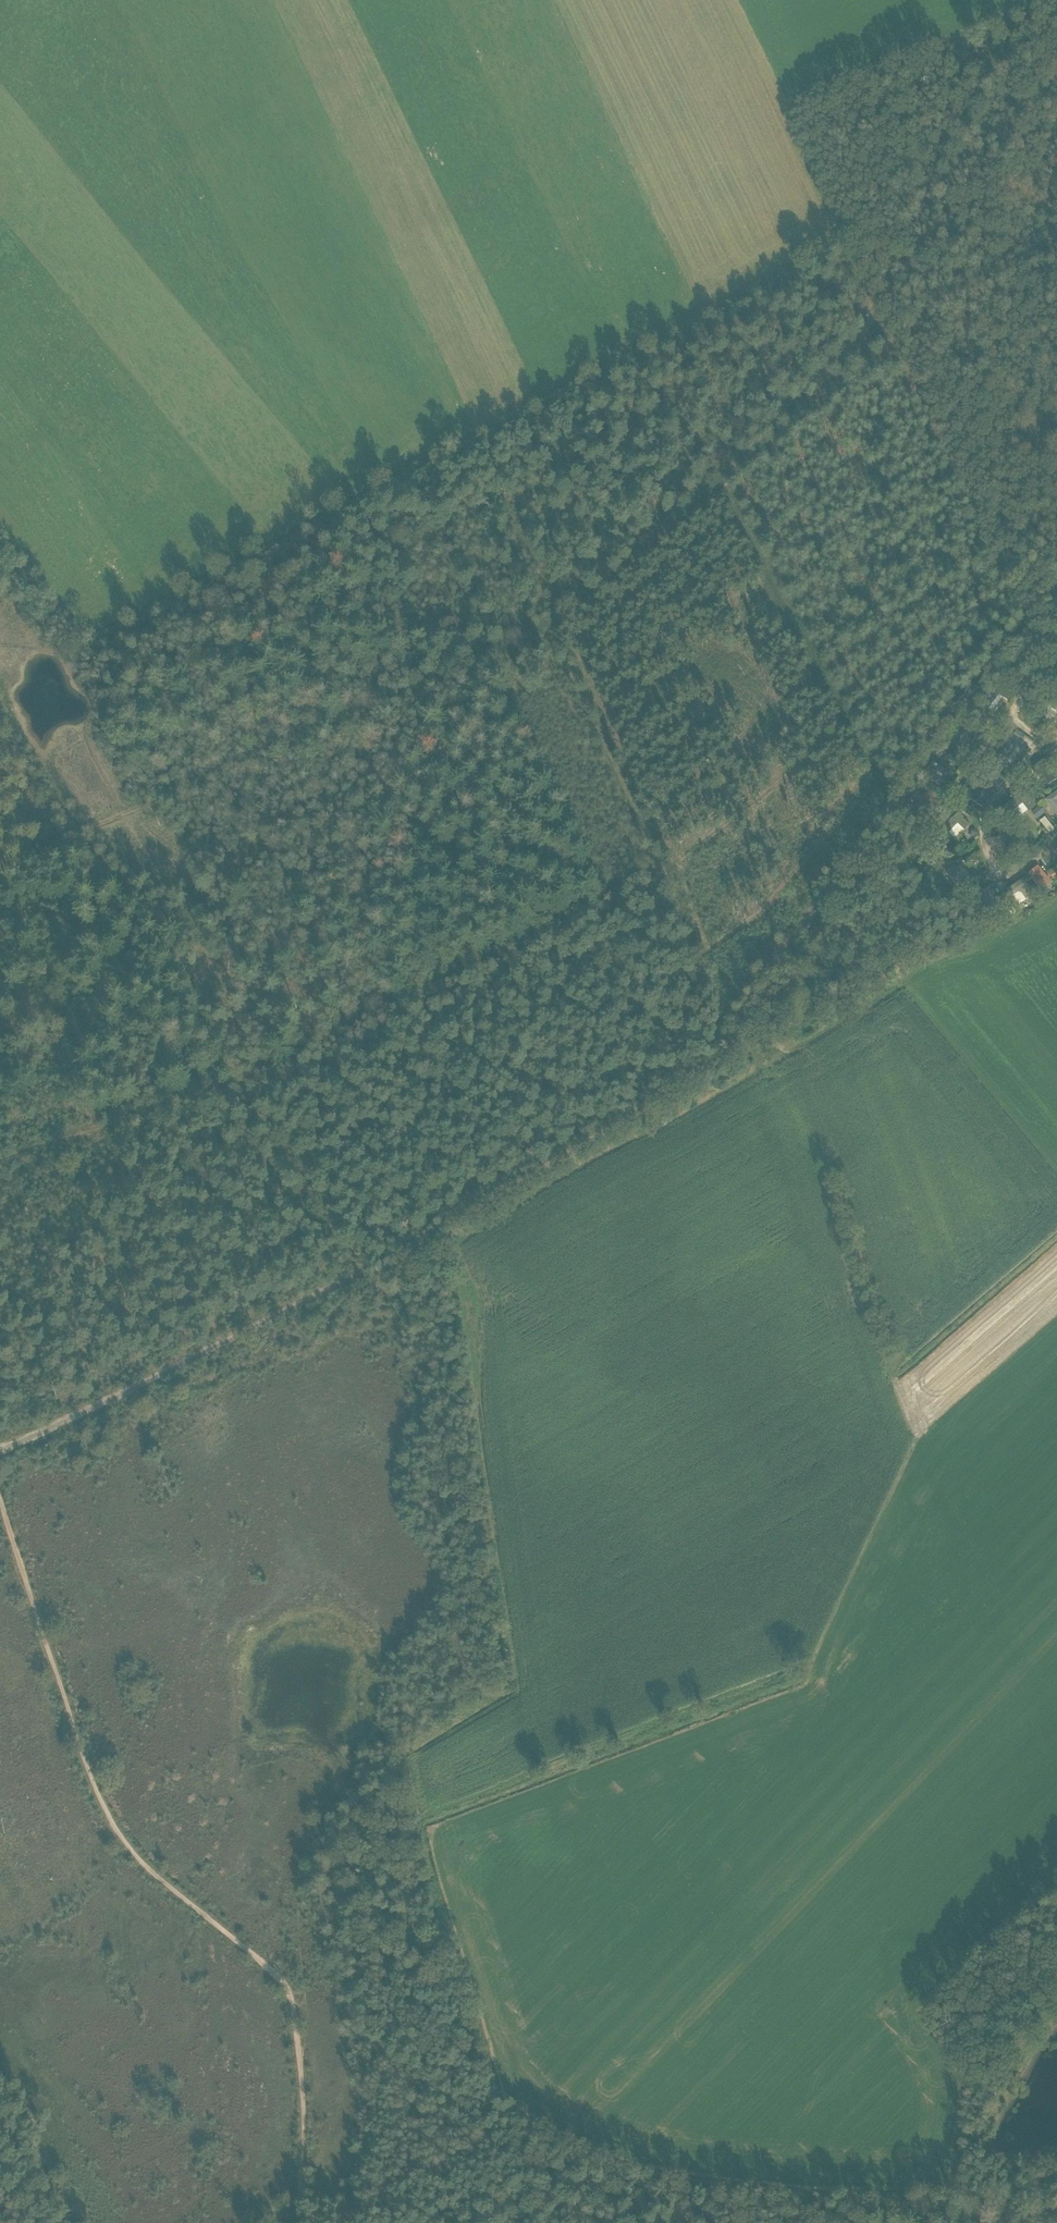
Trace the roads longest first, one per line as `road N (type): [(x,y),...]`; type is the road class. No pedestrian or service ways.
road 1 (track): [(0,1452),(339,1285),(760,1029)]
road 2 (track): [(295,2222),(303,2122),(292,1998),(262,1962),(146,1870),(117,1829),(91,1778),(0,1496)]
road 3 (track): [(556,632),(85,830),(0,689)]
road 4 (track): [(760,1029),(756,989),(771,952),(855,851),(916,749),(1026,624)]
road 5 (track): [(460,2222),(550,2180),(634,2173),(730,2189),(806,2222)]
road 6 (track): [(1026,624),(895,347)]

